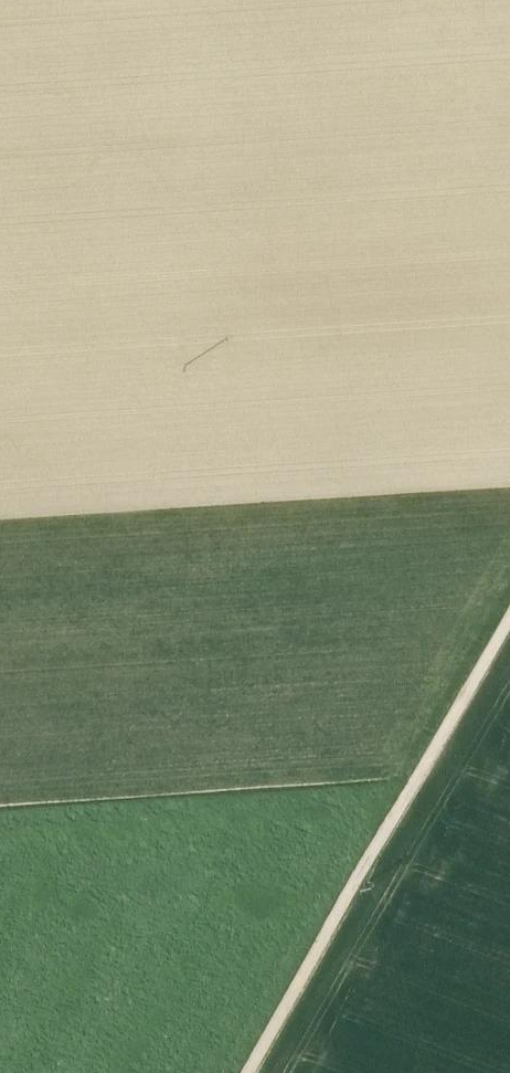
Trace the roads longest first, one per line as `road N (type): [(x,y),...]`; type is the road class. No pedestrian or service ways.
road 1 (track): [(509,658),(270,1072)]

